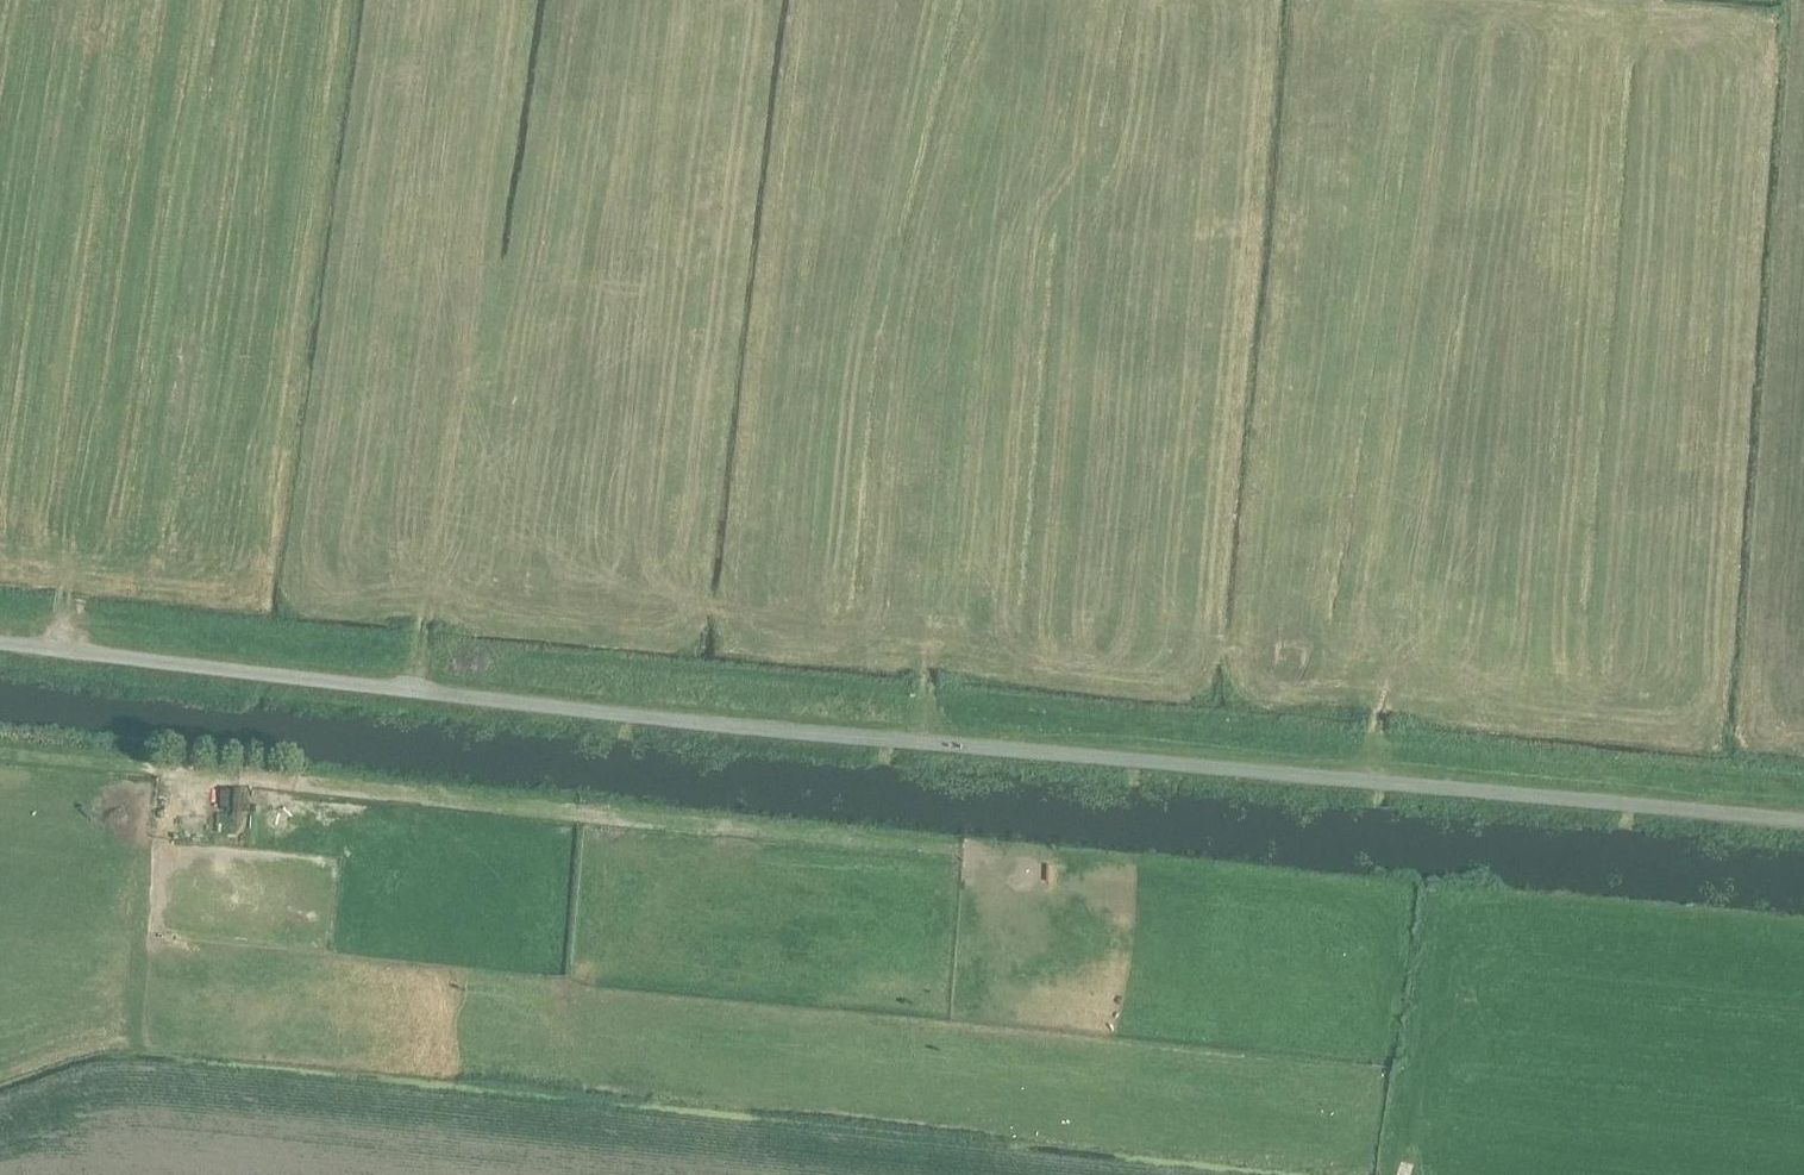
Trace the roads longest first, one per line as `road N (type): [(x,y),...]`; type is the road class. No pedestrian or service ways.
road 1 (unclassified): [(1803,821),(685,724),(0,644)]
road 2 (track): [(988,850),(0,752)]

